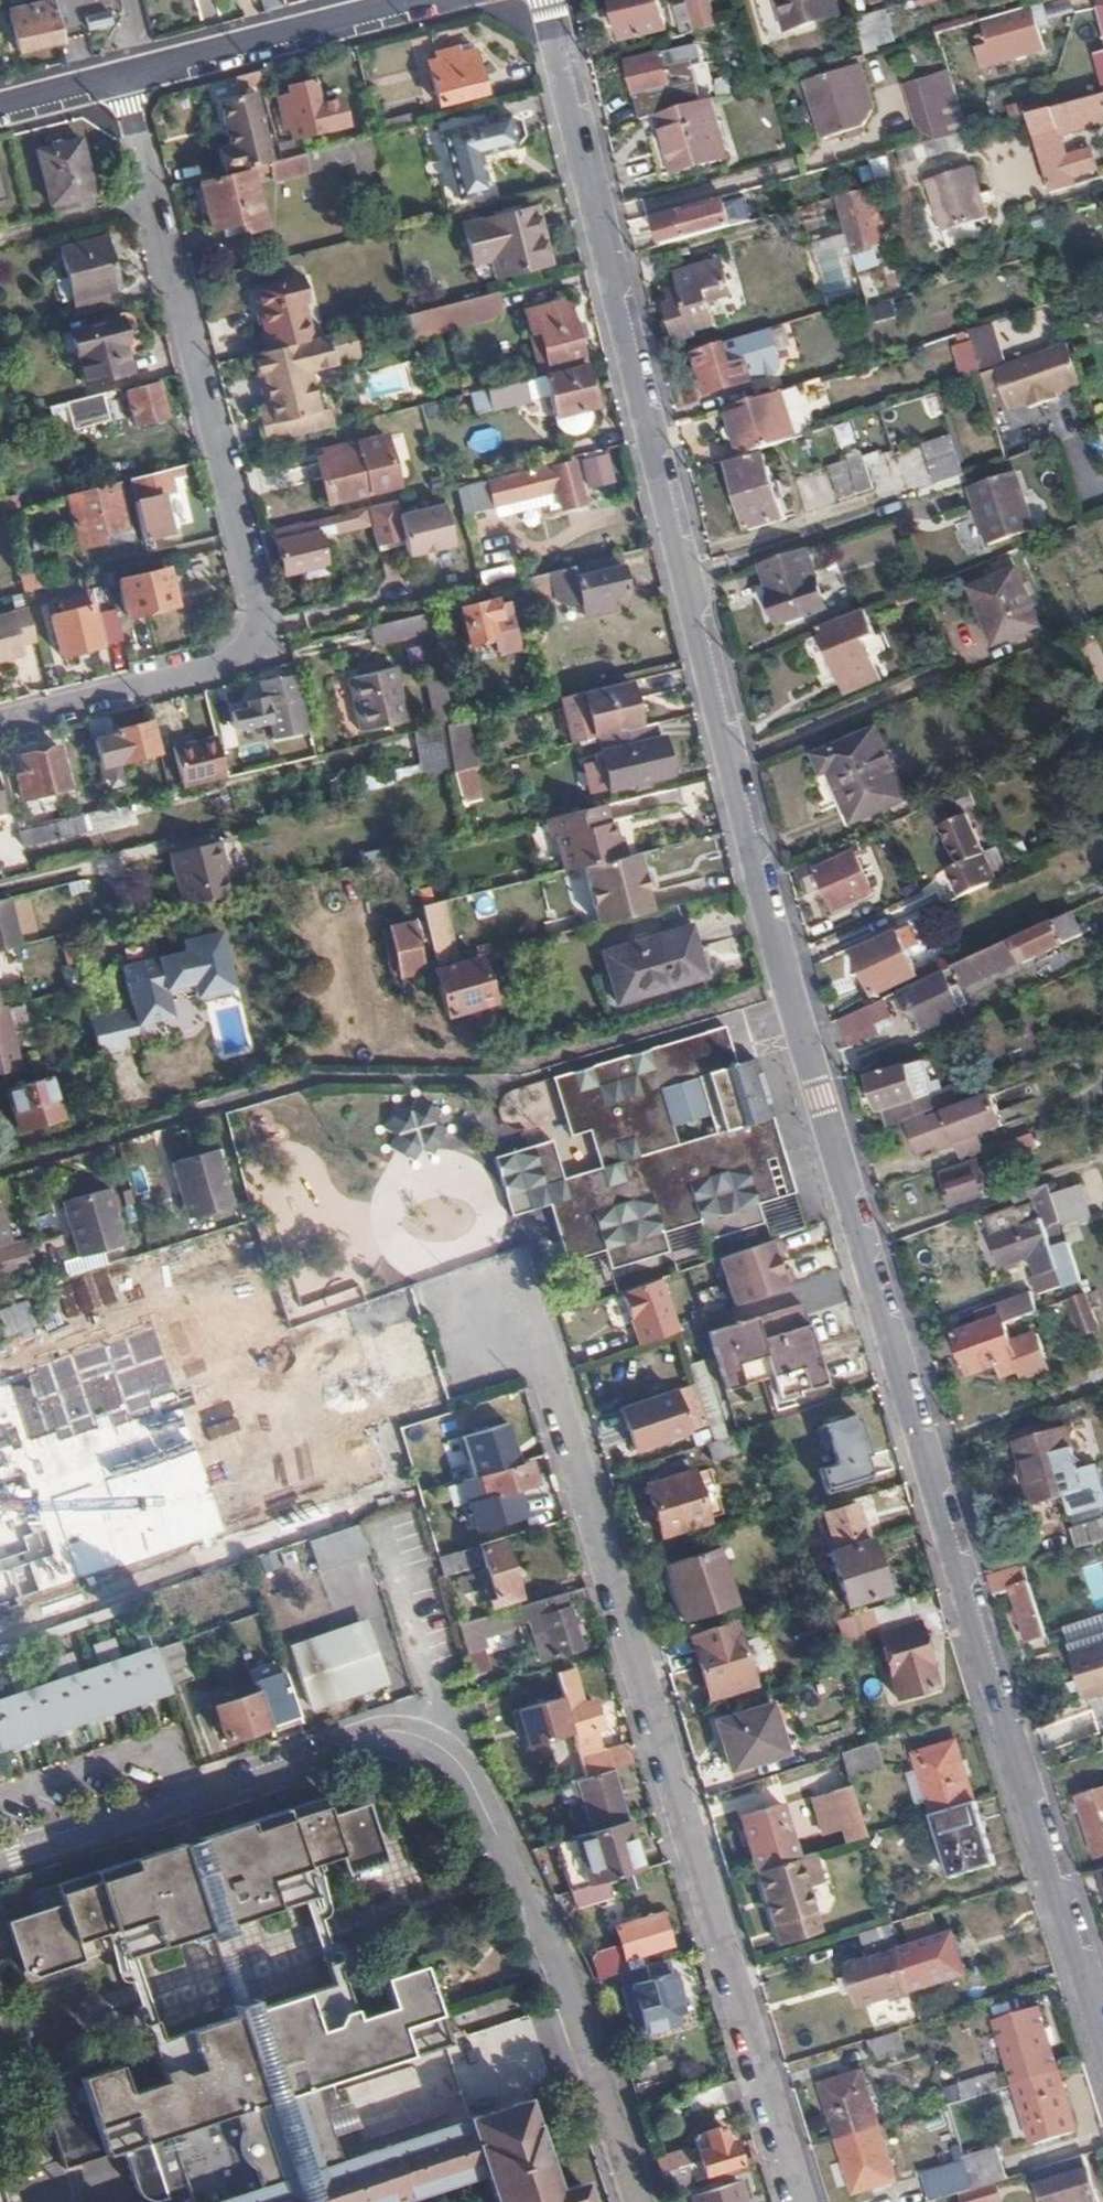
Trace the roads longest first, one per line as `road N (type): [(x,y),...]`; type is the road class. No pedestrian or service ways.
road 1 (residential): [(546,0),(645,436),(1102,2028)]
road 2 (residential): [(0,1861),(381,1733),(429,1739),(465,1773),(568,1985),(638,2201)]
road 3 (residential): [(535,1296),(801,2201)]
road 4 (residential): [(122,80),(263,623),(236,666),(0,720)]
road 5 (residential): [(122,80),(427,0)]
road 6 (residential): [(0,111),(122,80)]

